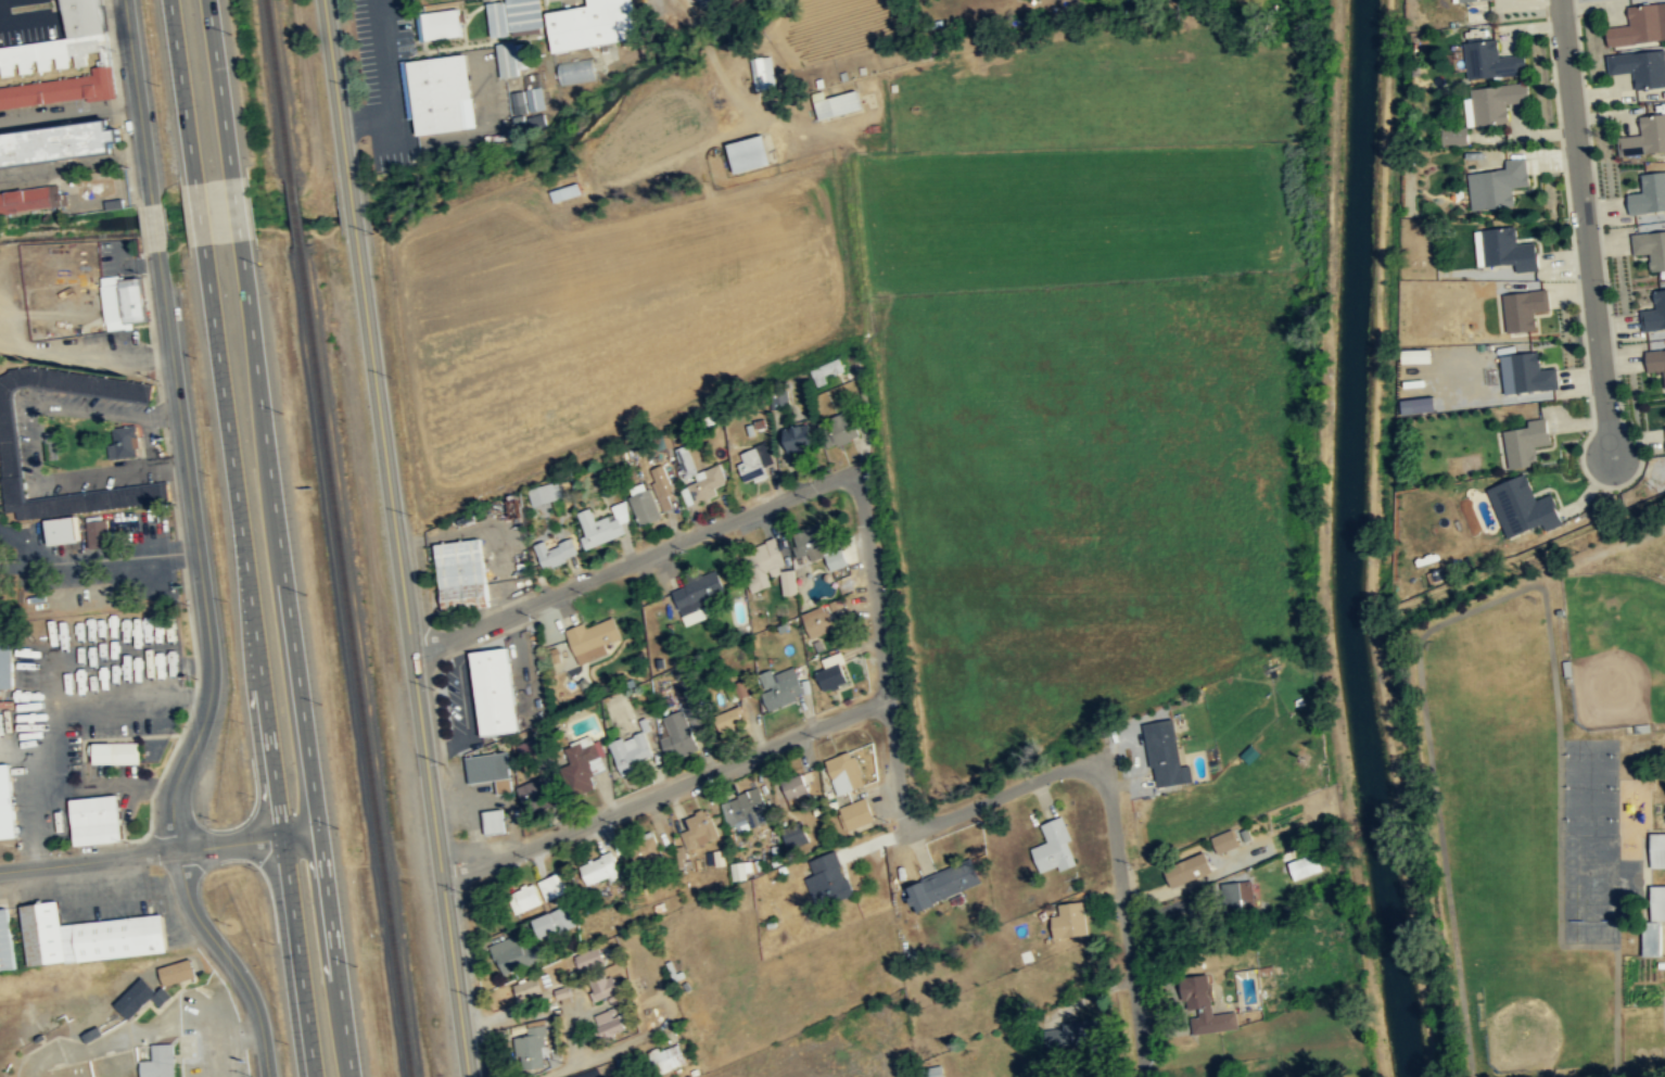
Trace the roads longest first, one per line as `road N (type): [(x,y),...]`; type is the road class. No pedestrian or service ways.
road 1 (residential): [(856,477),(904,820),(917,829),(1072,765),(1103,777),(1153,1076)]
road 2 (tertiary): [(355,228),(468,1076)]
road 3 (primary): [(203,243),(316,1076)]
road 4 (tertiary): [(157,249),(212,663),(207,709),(173,796),(179,850)]
road 5 (primary): [(319,834),(240,239)]
road 6 (residential): [(442,879),(887,698)]
road 7 (residential): [(411,646),(449,638),(840,476),(856,477)]
road 8 (residential): [(1611,455),(1560,0)]
road 9 (tertiary): [(179,850),(194,911),(253,998),(267,1076)]
road 10 (primary): [(352,1076),(319,834)]
road 11 (tertiary): [(124,0),(151,203)]
road 12 (primary): [(170,0),(194,181)]
road 13 (residential): [(0,871),(179,850)]
road 14 (primary): [(231,176),(207,0)]
road 15 (tertiary): [(324,0),(347,176)]
road 16 (residential): [(179,850),(319,834)]

